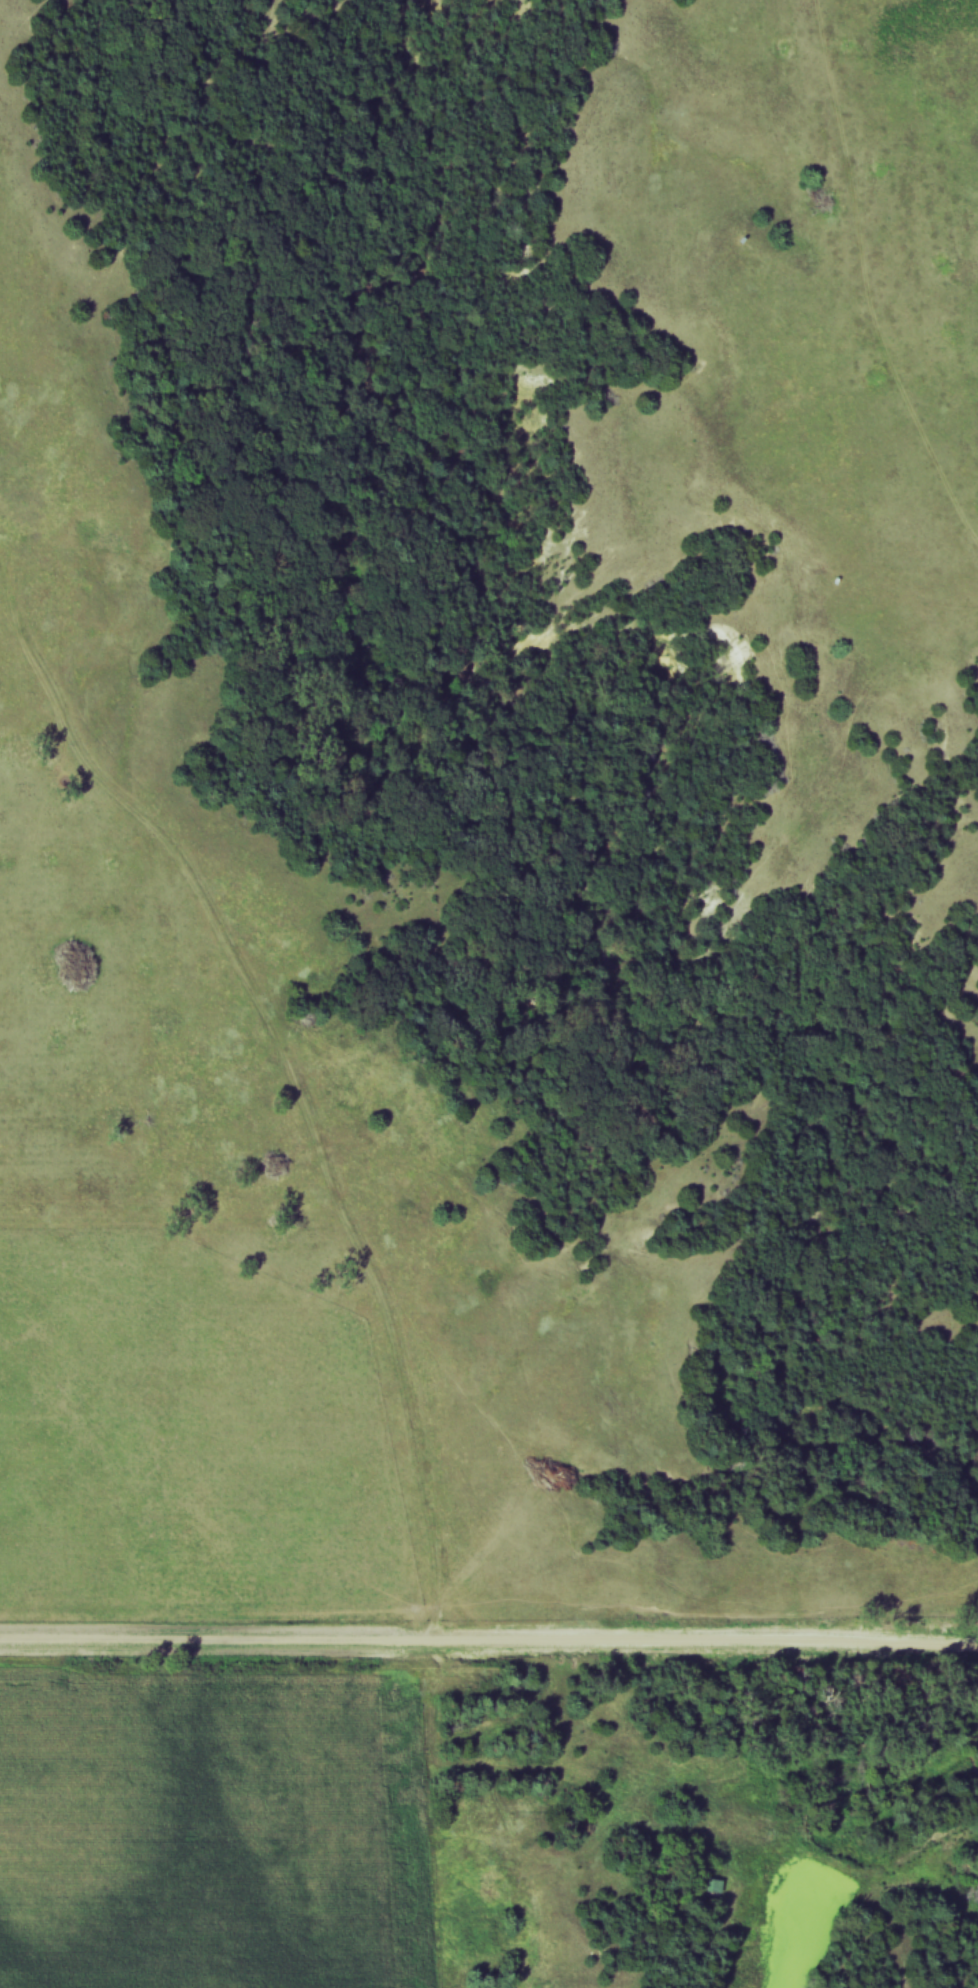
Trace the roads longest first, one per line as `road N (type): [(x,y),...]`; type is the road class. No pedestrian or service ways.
road 1 (residential): [(0,1646),(977,1649)]

